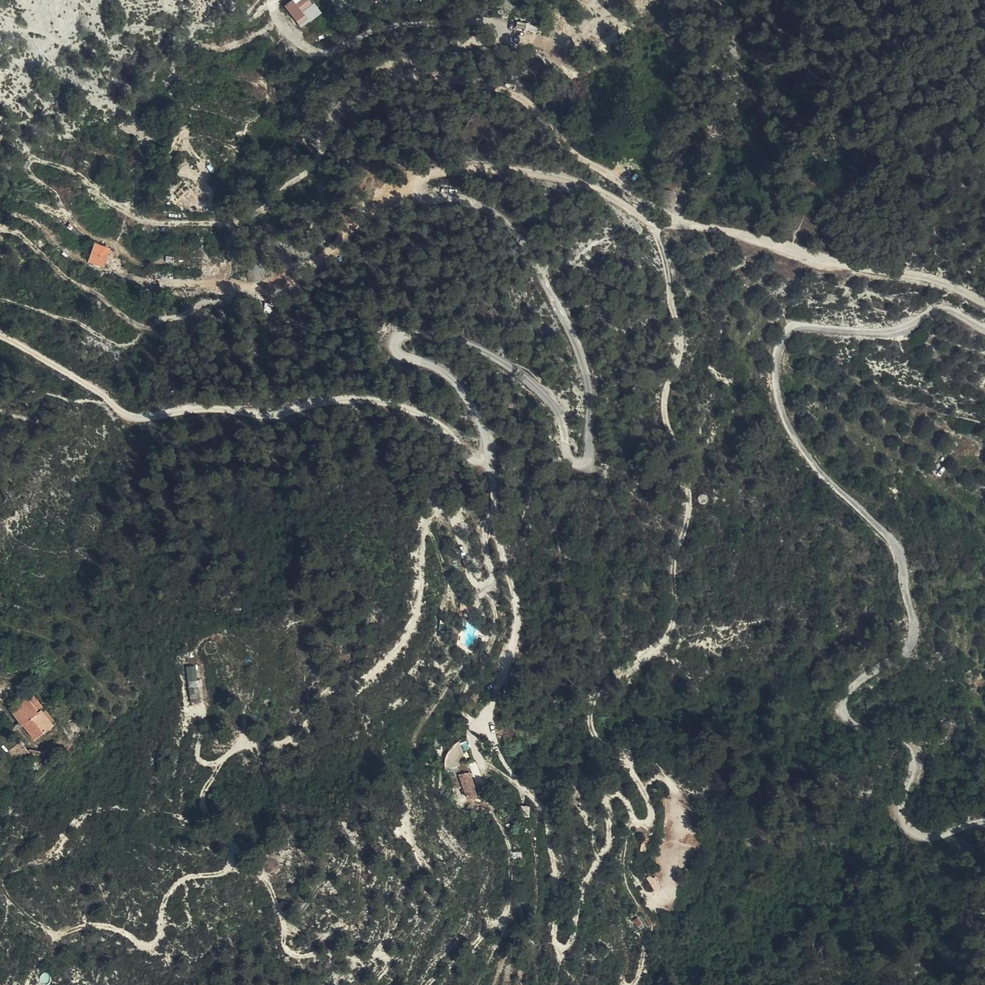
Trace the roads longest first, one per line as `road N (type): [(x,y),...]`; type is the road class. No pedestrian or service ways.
road 1 (unclassified): [(984,301),(790,254),(726,228),(646,224),(596,188),(546,176),(432,174),(417,186),(421,195),(475,202),(523,236),(579,351),(588,388),(589,466),(580,469),(567,456),(560,414),(497,357),(450,336),(397,339),(402,359),(448,374),(471,408),(488,439),(482,466)]
road 2 (track): [(657,227),(679,336),(665,422),(687,496),(675,612),(666,639),(601,689),(591,727),(648,797),(650,817),(635,822),(620,796),(608,796),(603,857),(563,948),(554,946),(549,832),(535,801),(482,763)]
road 3 (unclassified): [(0,337),(124,415),(215,409),(267,419),(349,397),(446,430),(482,466)]
road 4 (track): [(17,909),(54,933),(117,929),(153,944),(172,888),(207,872),(250,868),(265,878),(291,952),(383,956),(382,975),(370,984)]
road 5 (track): [(482,763),(511,855),(511,899),(479,984)]

